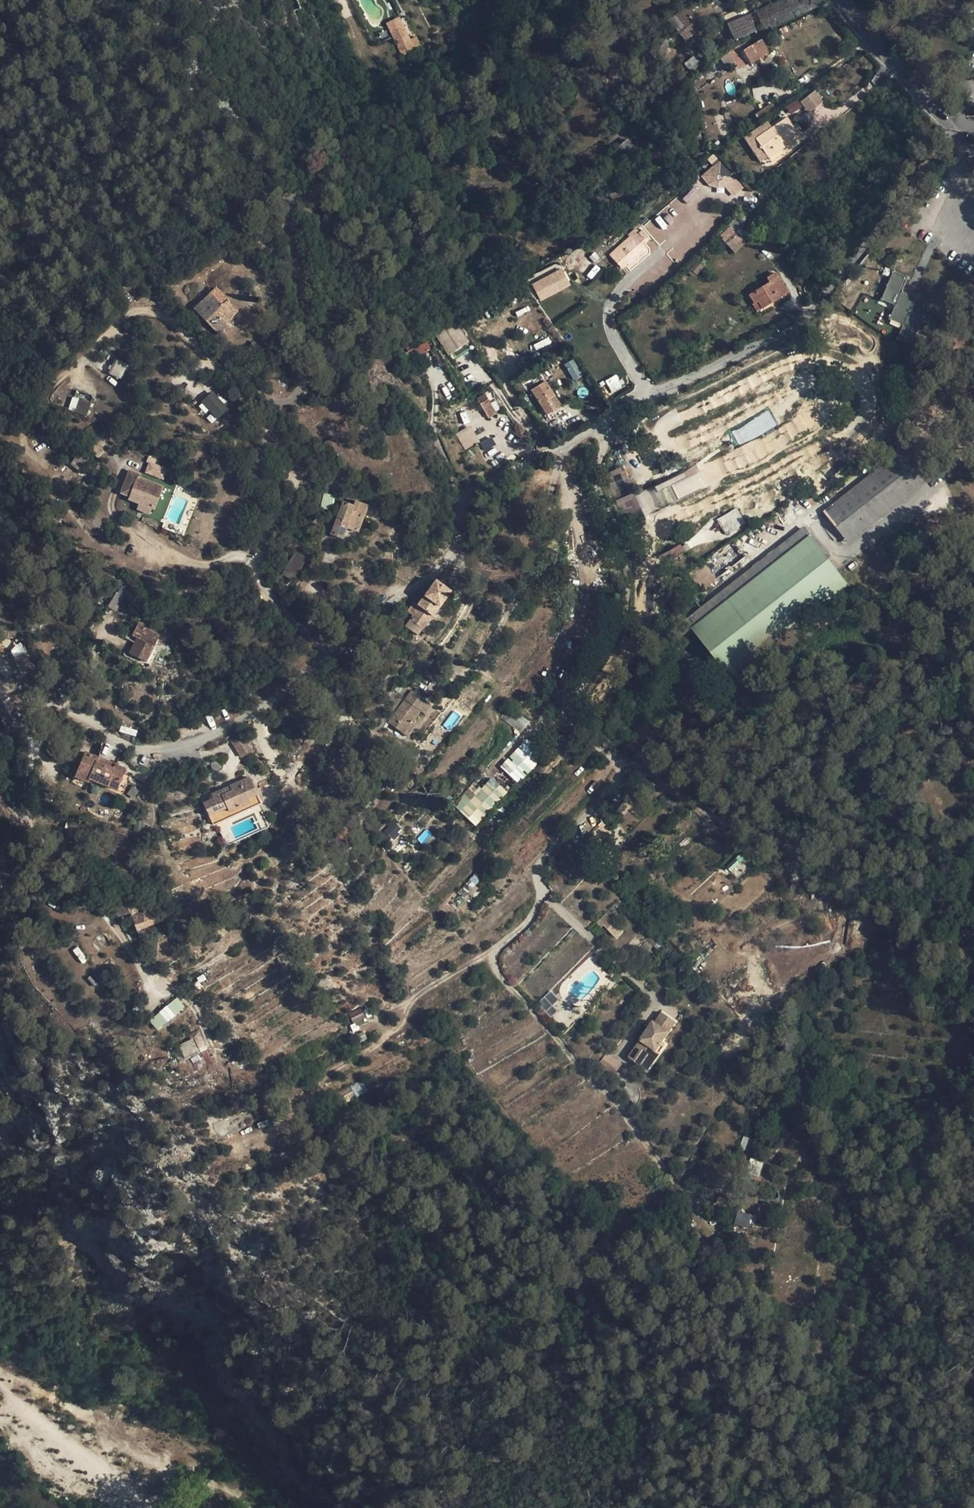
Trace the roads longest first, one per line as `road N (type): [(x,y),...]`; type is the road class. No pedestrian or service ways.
road 1 (residential): [(337,658),(269,595),(259,574),(260,554),(299,485),(292,451),(268,418),(161,315),(126,316),(58,381),(24,436),(38,460)]
road 2 (track): [(219,1127),(373,1047),(404,1022),(421,993),(496,948),(502,979),(674,1183)]
road 3 (residential): [(601,428),(597,485),(626,567),(605,720),(605,751),(618,779),(538,868),(542,893),(532,918),(496,948)]
road 4 (residential): [(963,145),(795,328),(601,428)]
road 5 (residential): [(560,450),(550,523),(528,584),(477,664),(416,679),(337,658)]
road 6 (residential): [(337,658),(252,716),(174,747),(126,746),(76,716)]
road 7 (residential): [(560,450),(460,495),(451,557),(425,582),(390,598)]
road 8 (track): [(158,1507),(0,1383)]
road 9 (residential): [(963,145),(834,0)]

